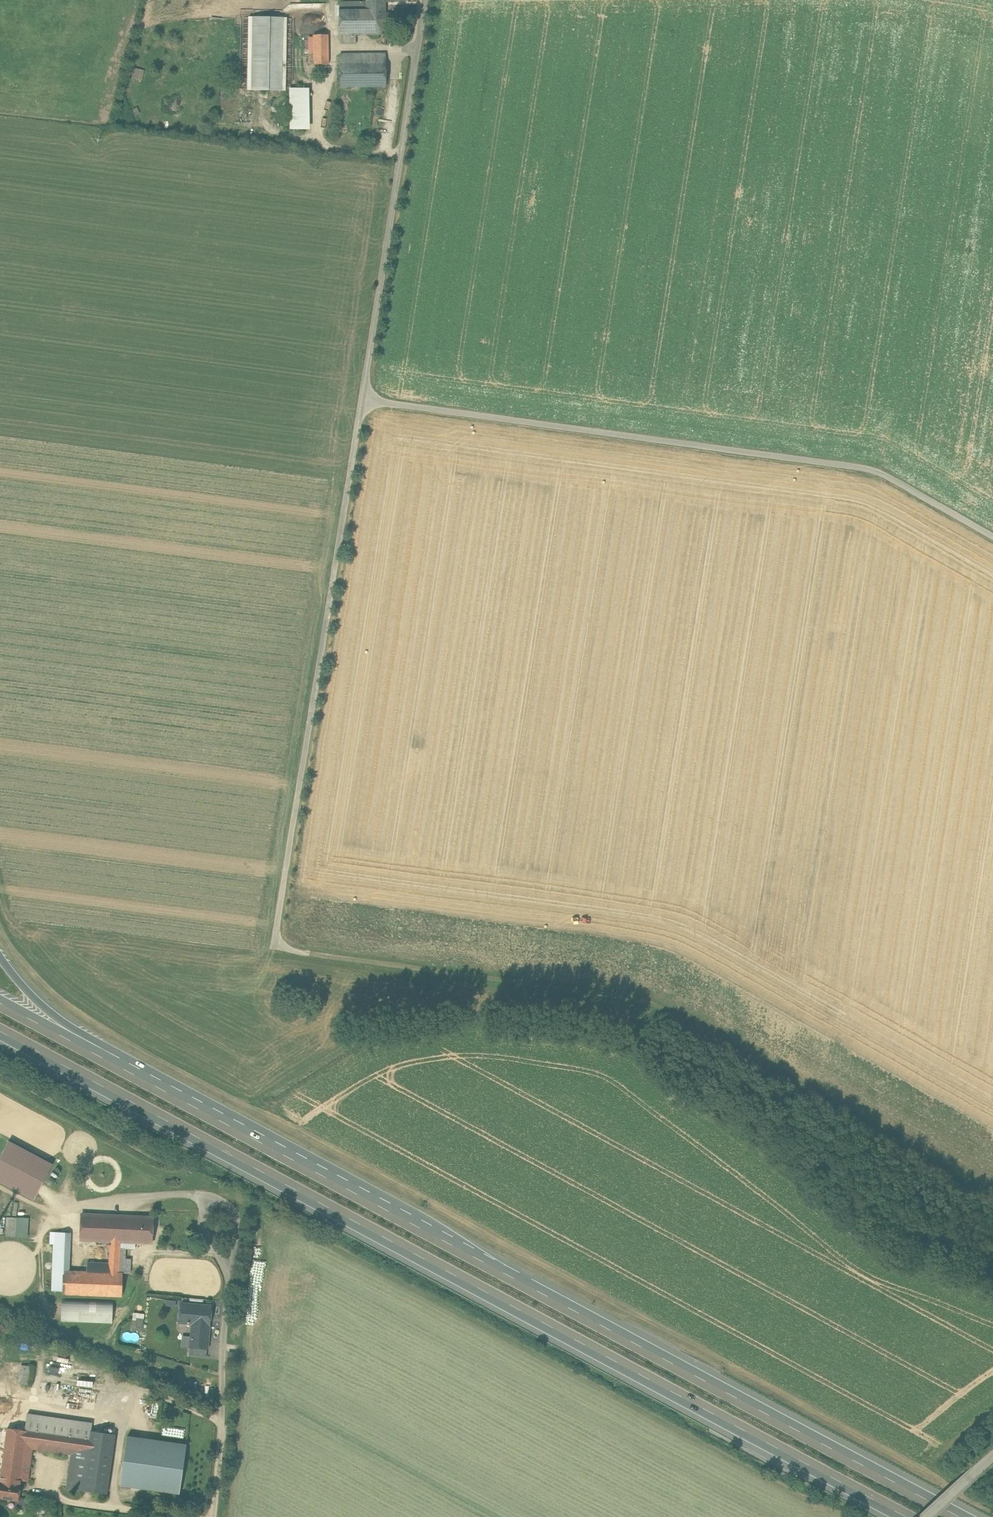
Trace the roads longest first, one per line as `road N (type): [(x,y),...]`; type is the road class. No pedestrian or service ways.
road 1 (motorway): [(0,1030),(909,1516)]
road 2 (motorway): [(966,1516),(63,1036)]
road 3 (track): [(432,0),(275,946),(308,953)]
road 4 (track): [(992,1198),(655,996),(308,953)]
road 5 (track): [(992,531),(878,466),(369,397)]
road 6 (track): [(0,1187),(47,1209),(186,1194),(233,1209),(213,1516)]
road 7 (track): [(229,1279),(205,1234),(197,1184),(150,1172),(0,1088)]
road 8 (track): [(0,1301),(109,1349),(222,1380)]
road 9 (track): [(112,1505),(124,1421),(25,1406)]
road 10 (track): [(34,1487),(186,1516)]

